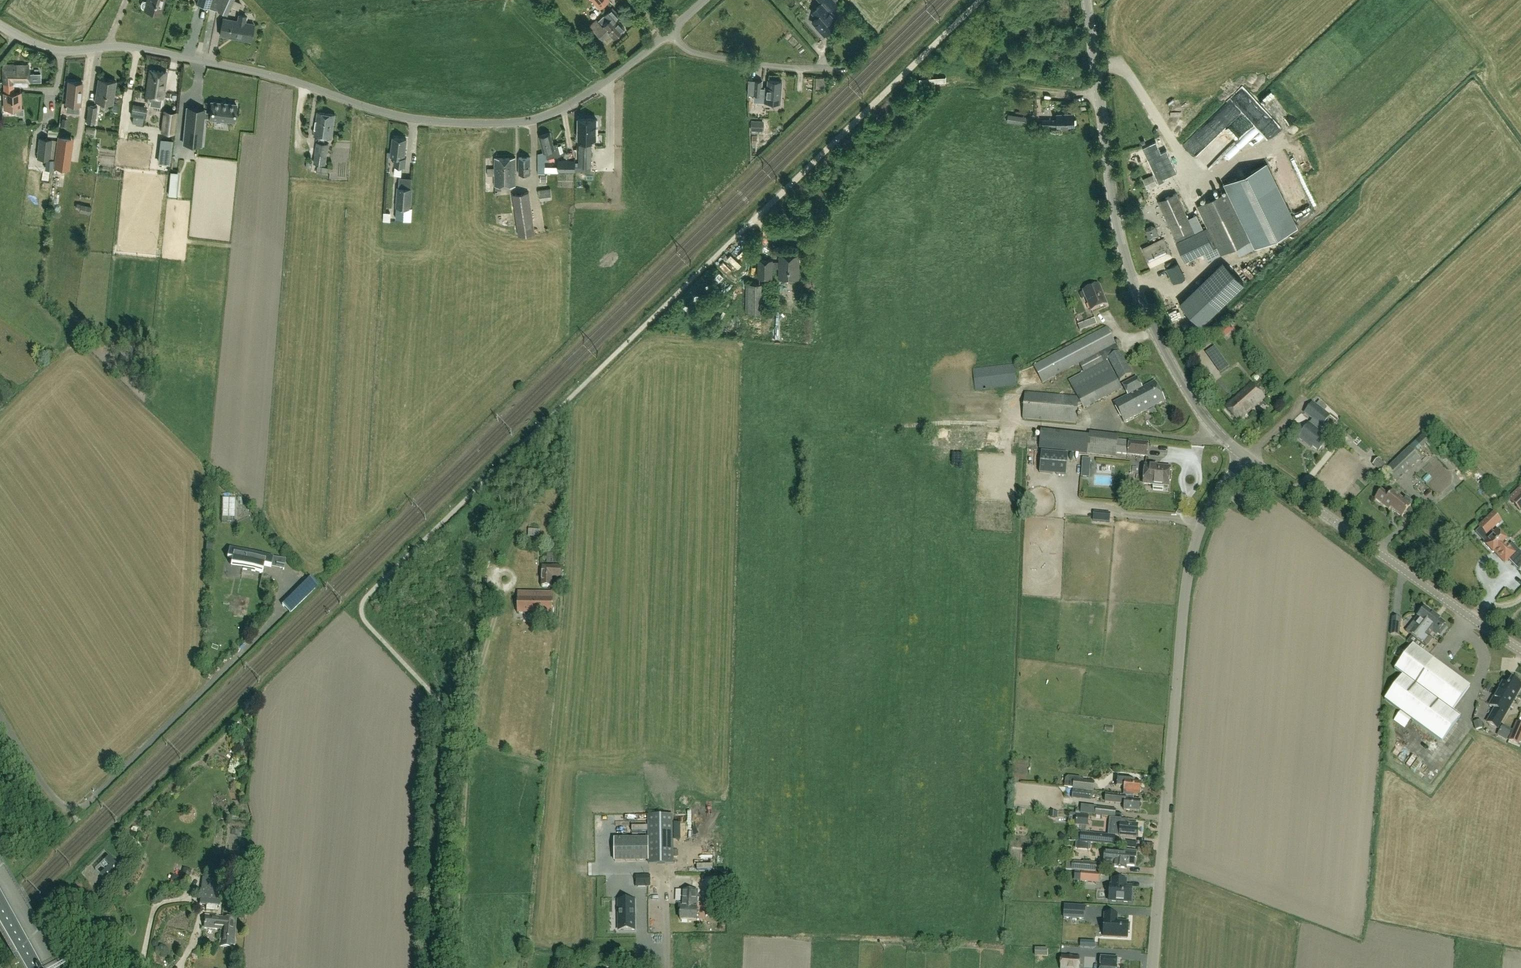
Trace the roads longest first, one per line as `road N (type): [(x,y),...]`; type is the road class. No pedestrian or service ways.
road 1 (residential): [(0,26),(54,52),(129,48),(283,80),(406,119),(494,124),(580,102),(671,31)]
road 2 (unclassified): [(1152,967),(1189,565),(1205,515),(1246,457)]
road 3 (tertiary): [(1246,457),(1205,419),(1138,297),(1114,211),(1086,0)]
road 4 (tertiary): [(1520,647),(1246,457)]
road 5 (unclassified): [(980,0),(747,225)]
road 6 (residential): [(671,31),(701,55),(844,69)]

